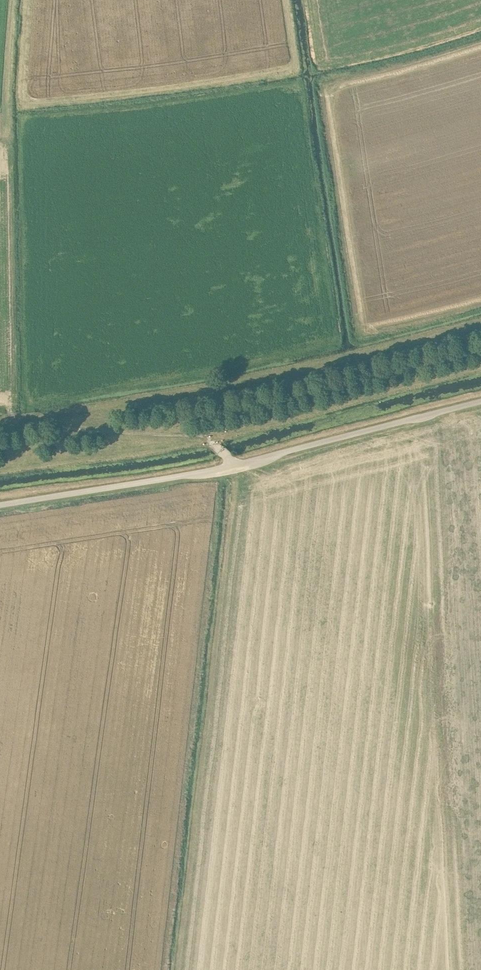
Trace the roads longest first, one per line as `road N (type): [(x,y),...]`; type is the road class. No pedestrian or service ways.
road 1 (unclassified): [(0,504),(203,471),(480,400)]
road 2 (track): [(0,470),(204,438),(480,367)]
road 3 (track): [(0,426),(242,382),(480,323)]
road 4 (track): [(230,464),(198,436),(21,423),(8,409)]

